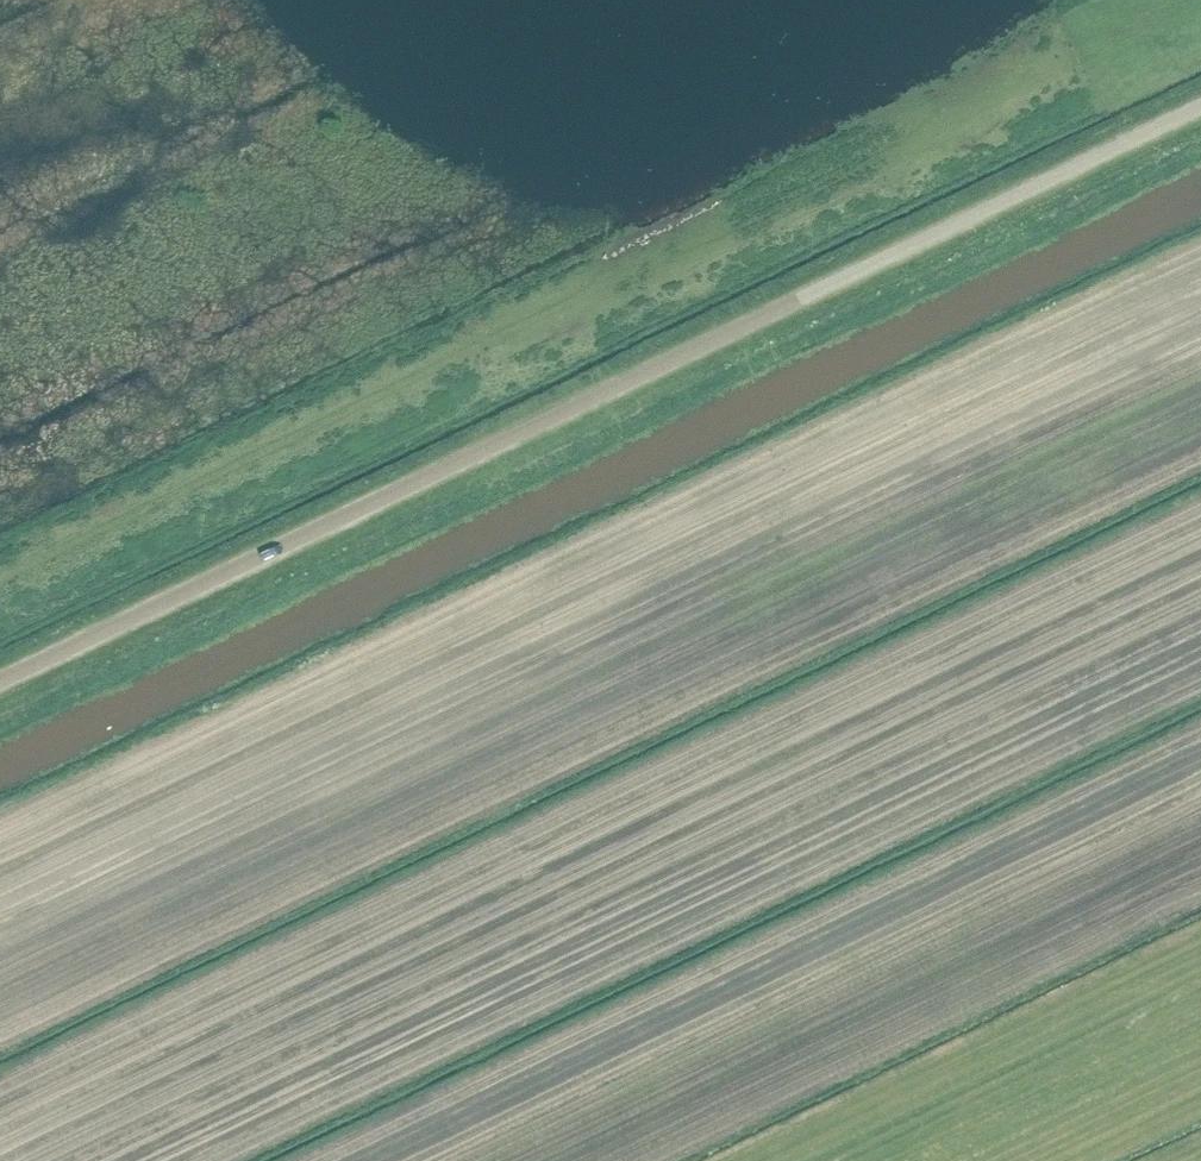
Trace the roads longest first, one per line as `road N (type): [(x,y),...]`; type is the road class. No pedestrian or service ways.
road 1 (track): [(0,580),(1200,2)]
road 2 (unclassified): [(0,683),(1200,108)]

